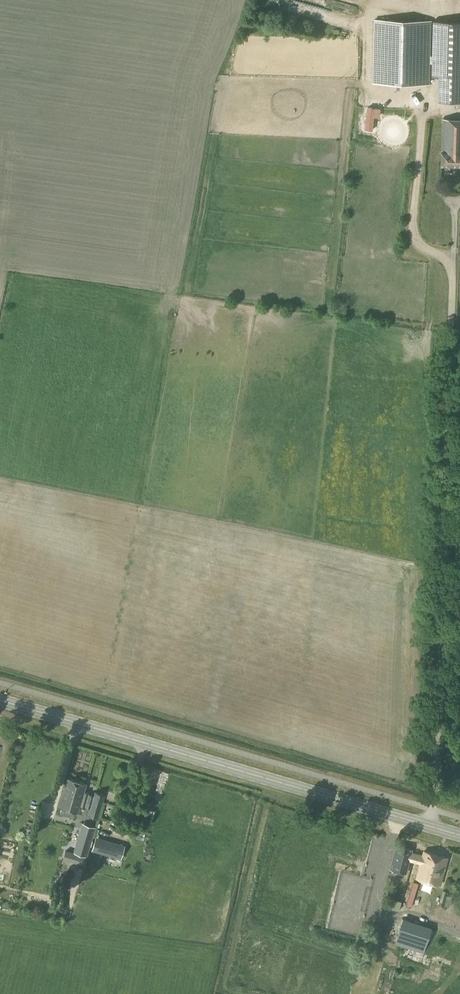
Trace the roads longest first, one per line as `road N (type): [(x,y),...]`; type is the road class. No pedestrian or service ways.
road 1 (secondary): [(459,837),(0,700)]

